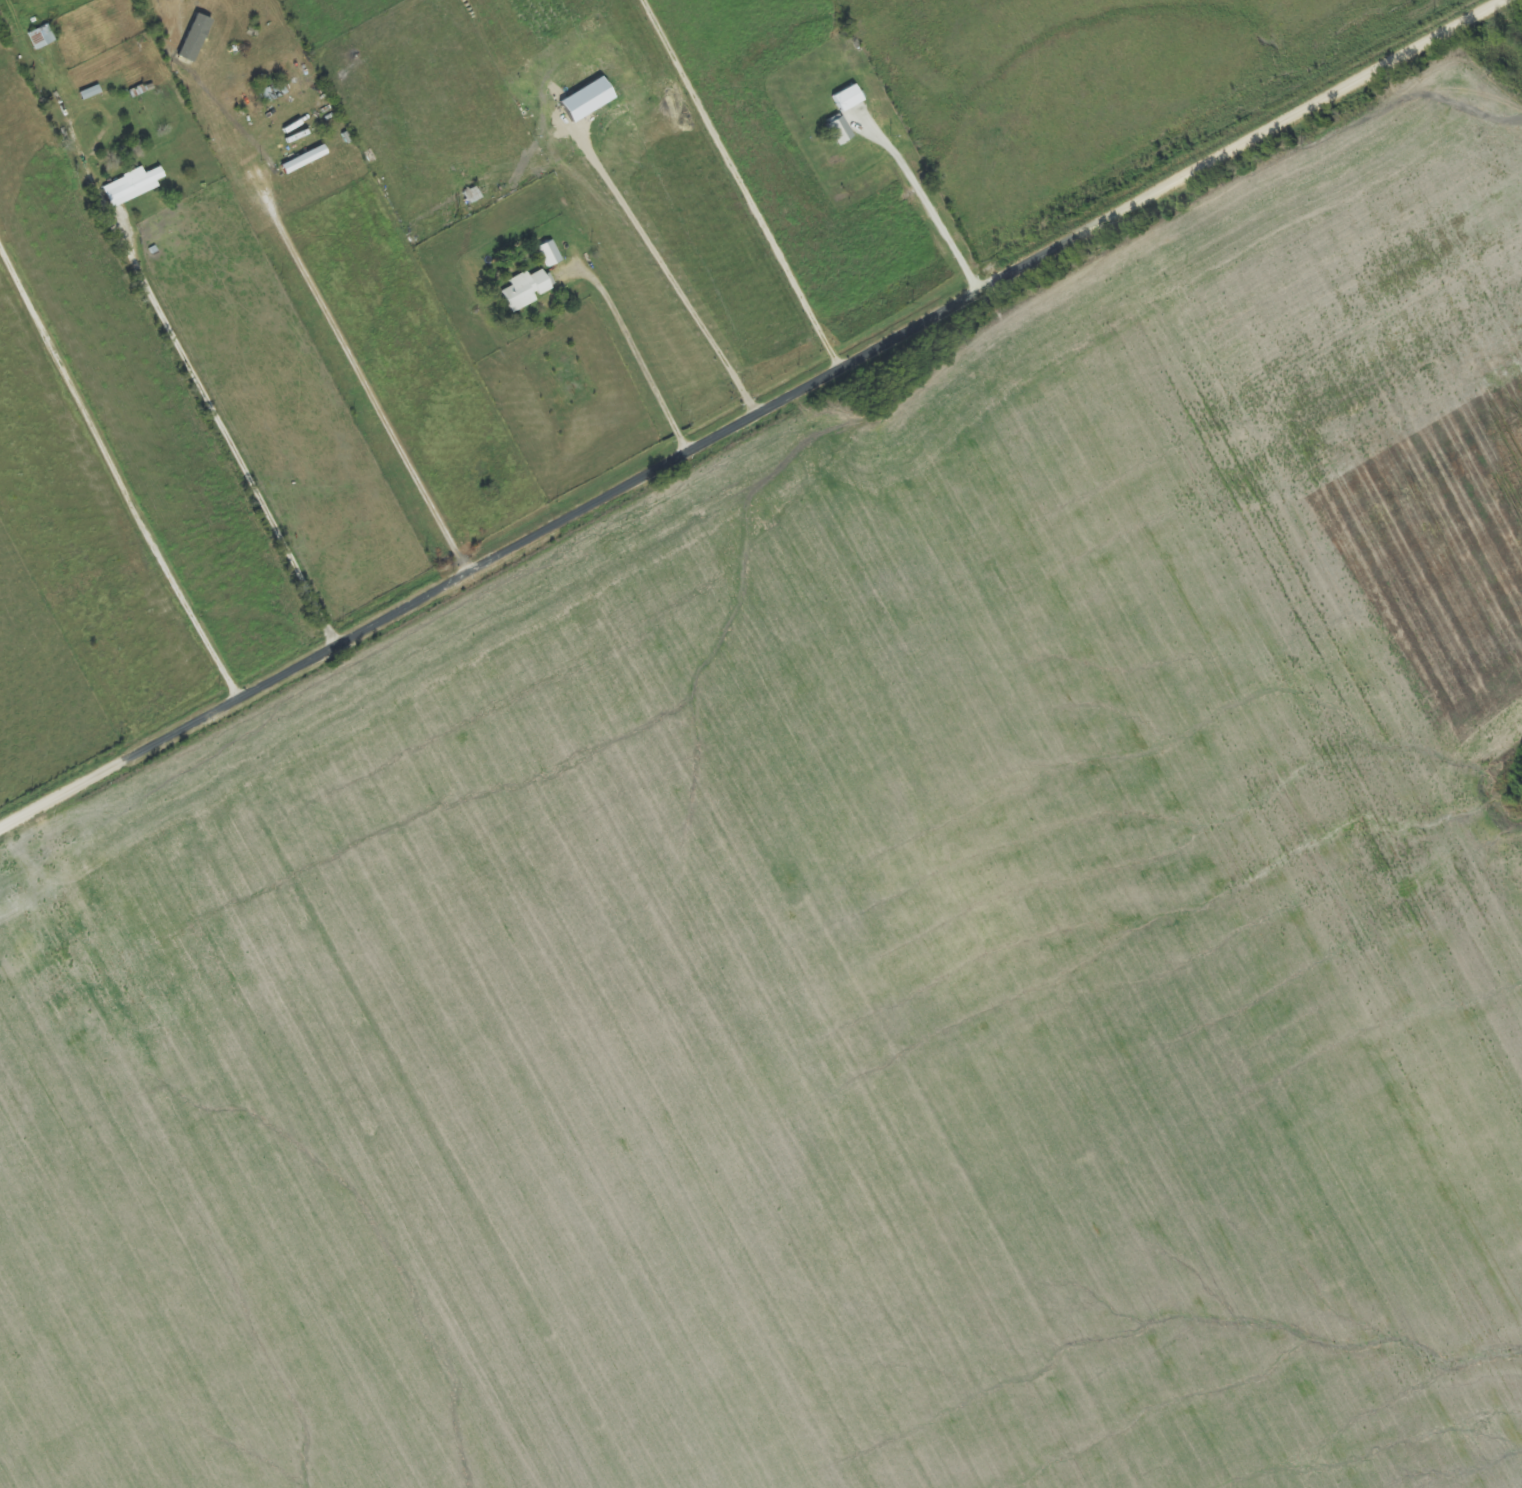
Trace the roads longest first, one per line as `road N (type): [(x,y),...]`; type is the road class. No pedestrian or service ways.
road 1 (residential): [(0,831),(1503,0)]
road 2 (residential): [(466,577),(159,52)]
road 3 (residential): [(841,368),(640,0)]

